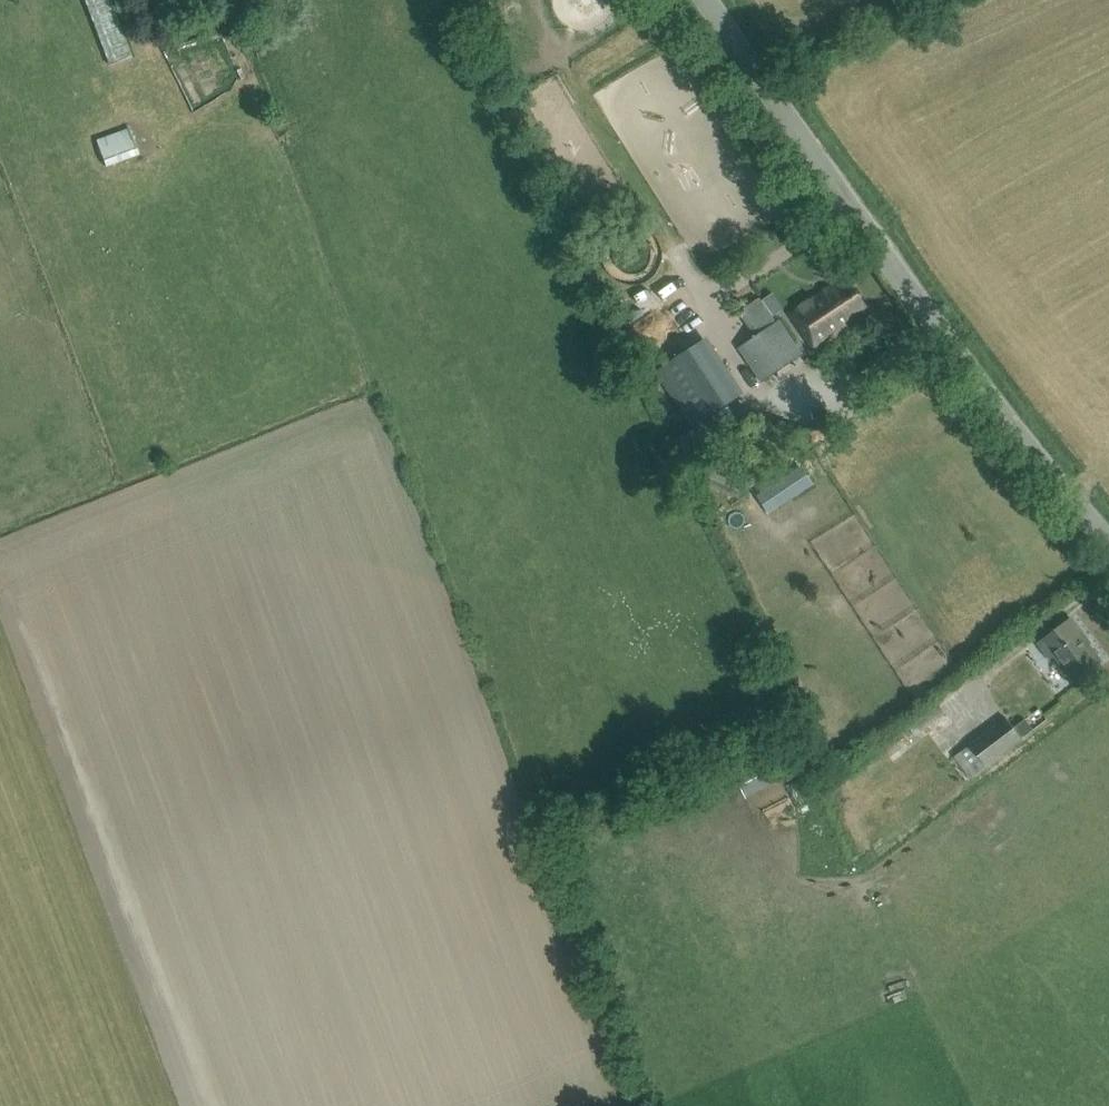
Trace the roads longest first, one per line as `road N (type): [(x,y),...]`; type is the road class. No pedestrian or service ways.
road 1 (unclassified): [(1108,544),(994,405),(705,0)]

